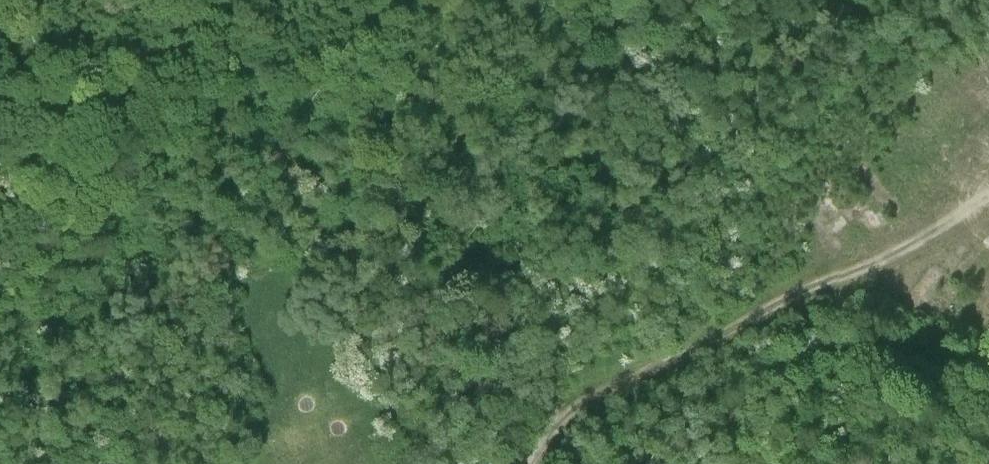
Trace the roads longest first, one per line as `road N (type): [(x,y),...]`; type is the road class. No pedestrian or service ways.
road 1 (track): [(988,206),(892,260),(798,299),(620,426),(586,463)]

